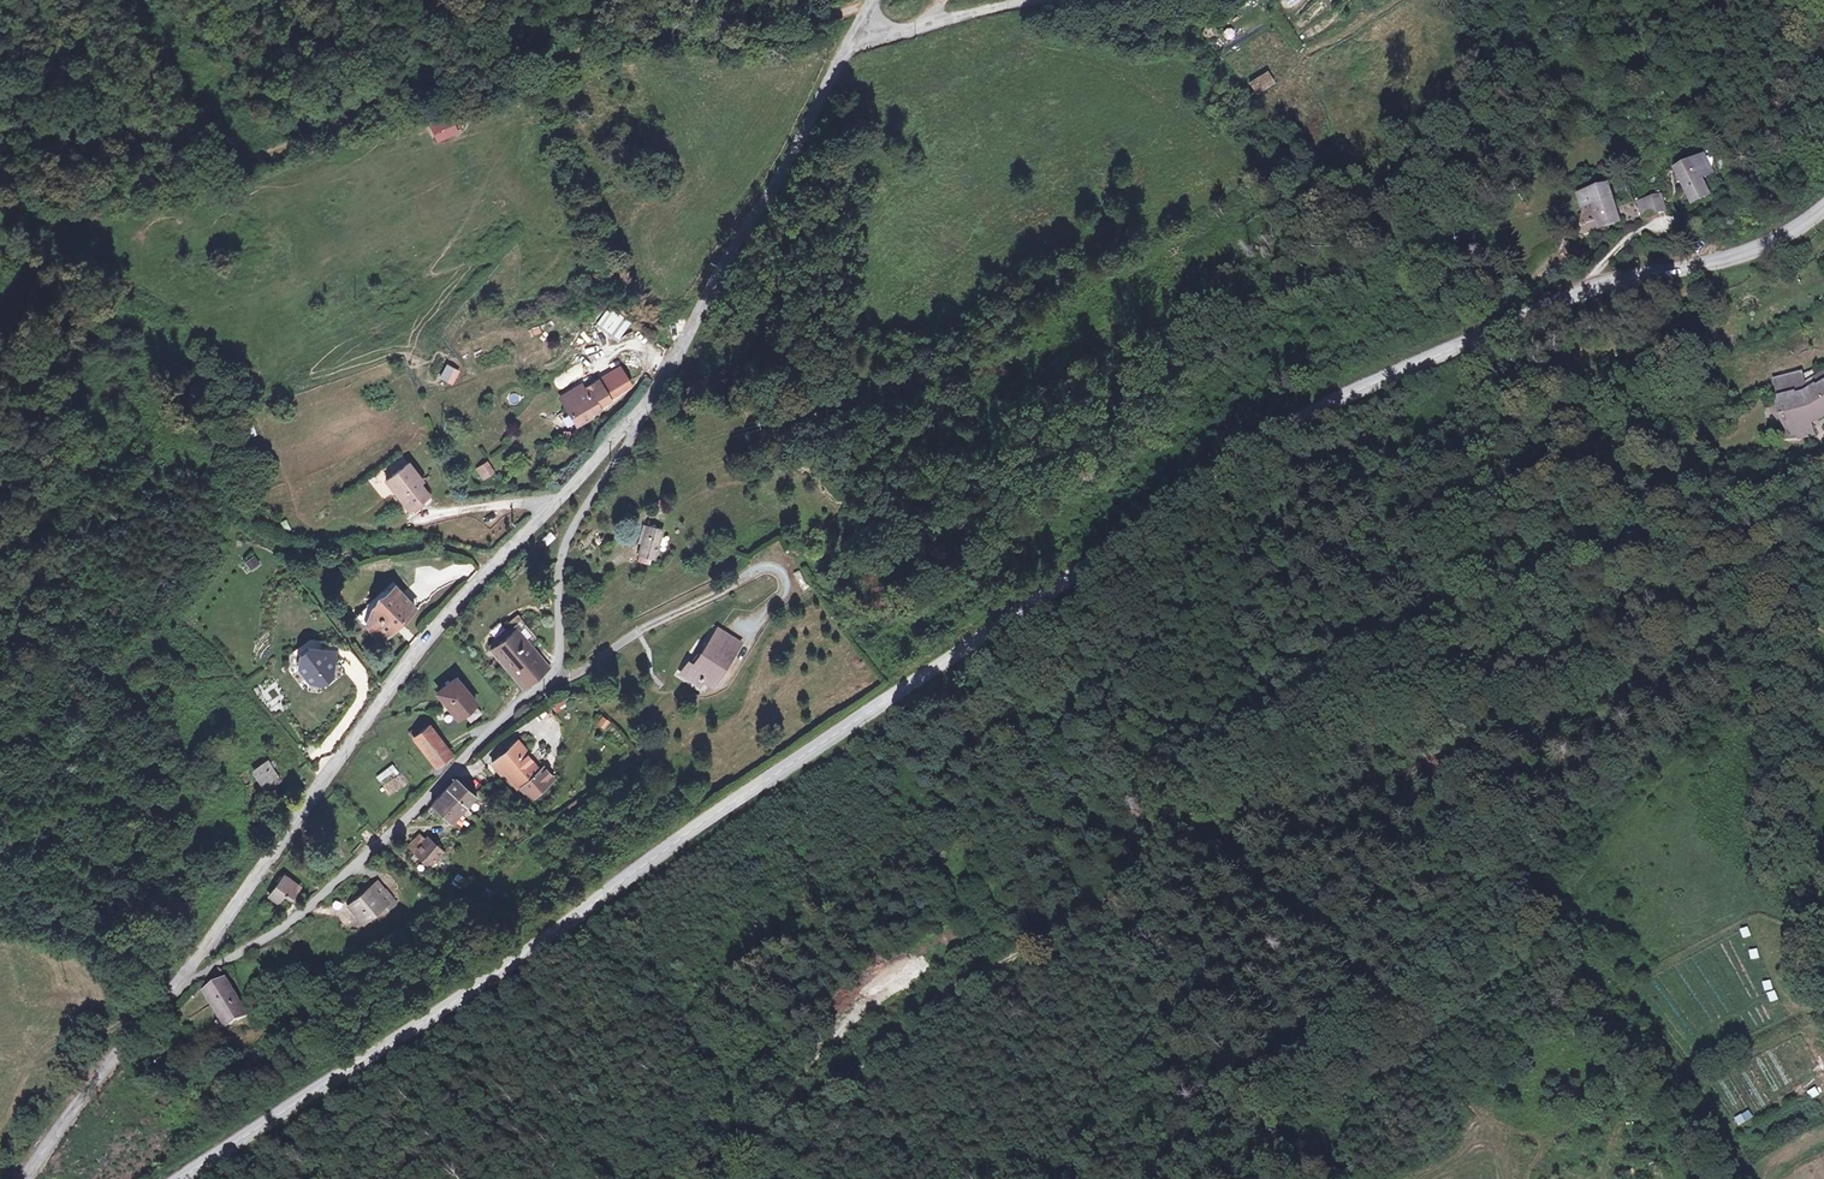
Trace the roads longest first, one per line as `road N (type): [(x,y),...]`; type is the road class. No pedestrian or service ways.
road 1 (secondary): [(179,1178),(1251,448),(1408,362),(1591,295),(1705,266),(1778,238),(1823,206)]
road 2 (track): [(1768,484),(1516,624),(1444,691),(1348,739),(1183,861),(930,1005),(810,1113),(705,1178)]
road 3 (residential): [(189,973),(270,936),(555,673),(561,549),(620,446),(631,413)]
road 4 (tertiary): [(189,973),(355,732),(477,578),(631,413)]
road 5 (tertiary): [(631,413),(862,37)]
road 6 (tertiary): [(34,1178),(109,1064),(189,973)]
road 7 (tertiary): [(862,37),(1040,0)]

